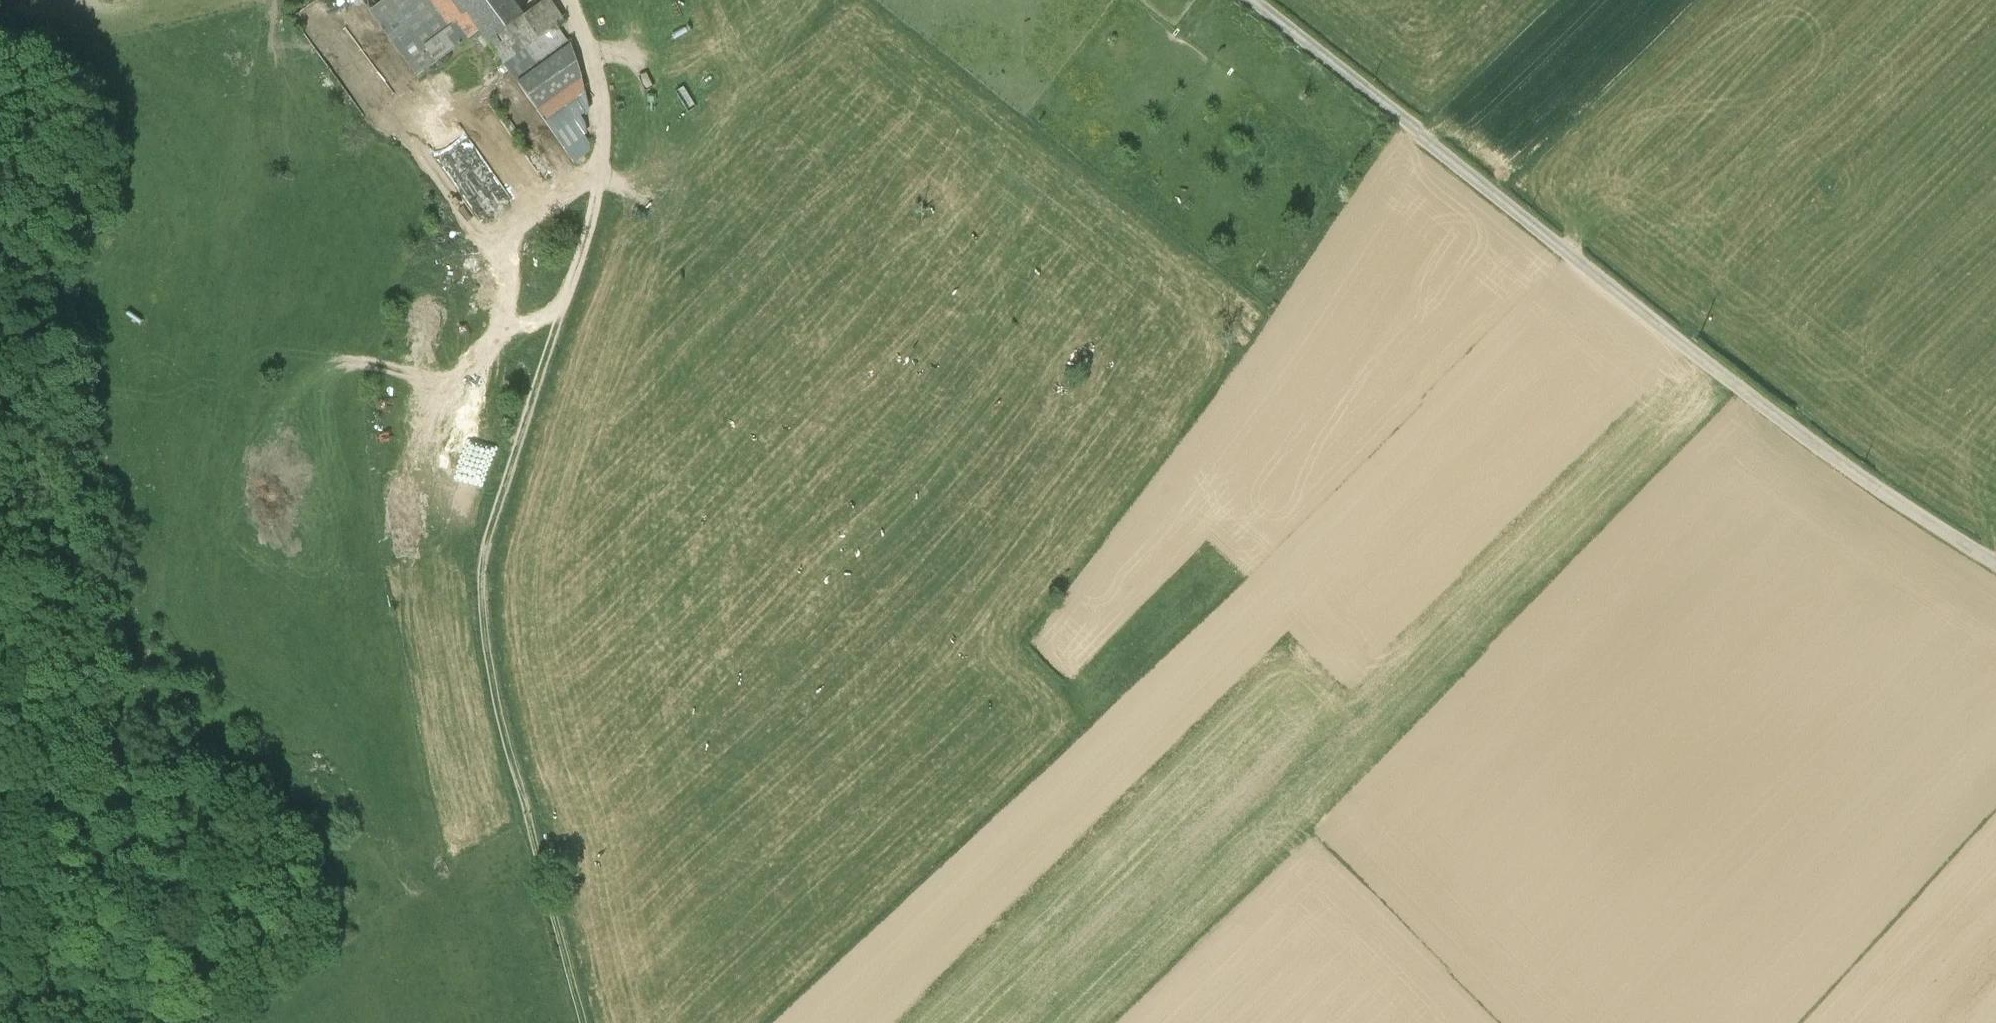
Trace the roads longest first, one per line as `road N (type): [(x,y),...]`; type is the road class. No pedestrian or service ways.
road 1 (unclassified): [(1995,563),(1769,411),(1247,0)]
road 2 (unclassified): [(565,0),(601,123),(595,202)]

